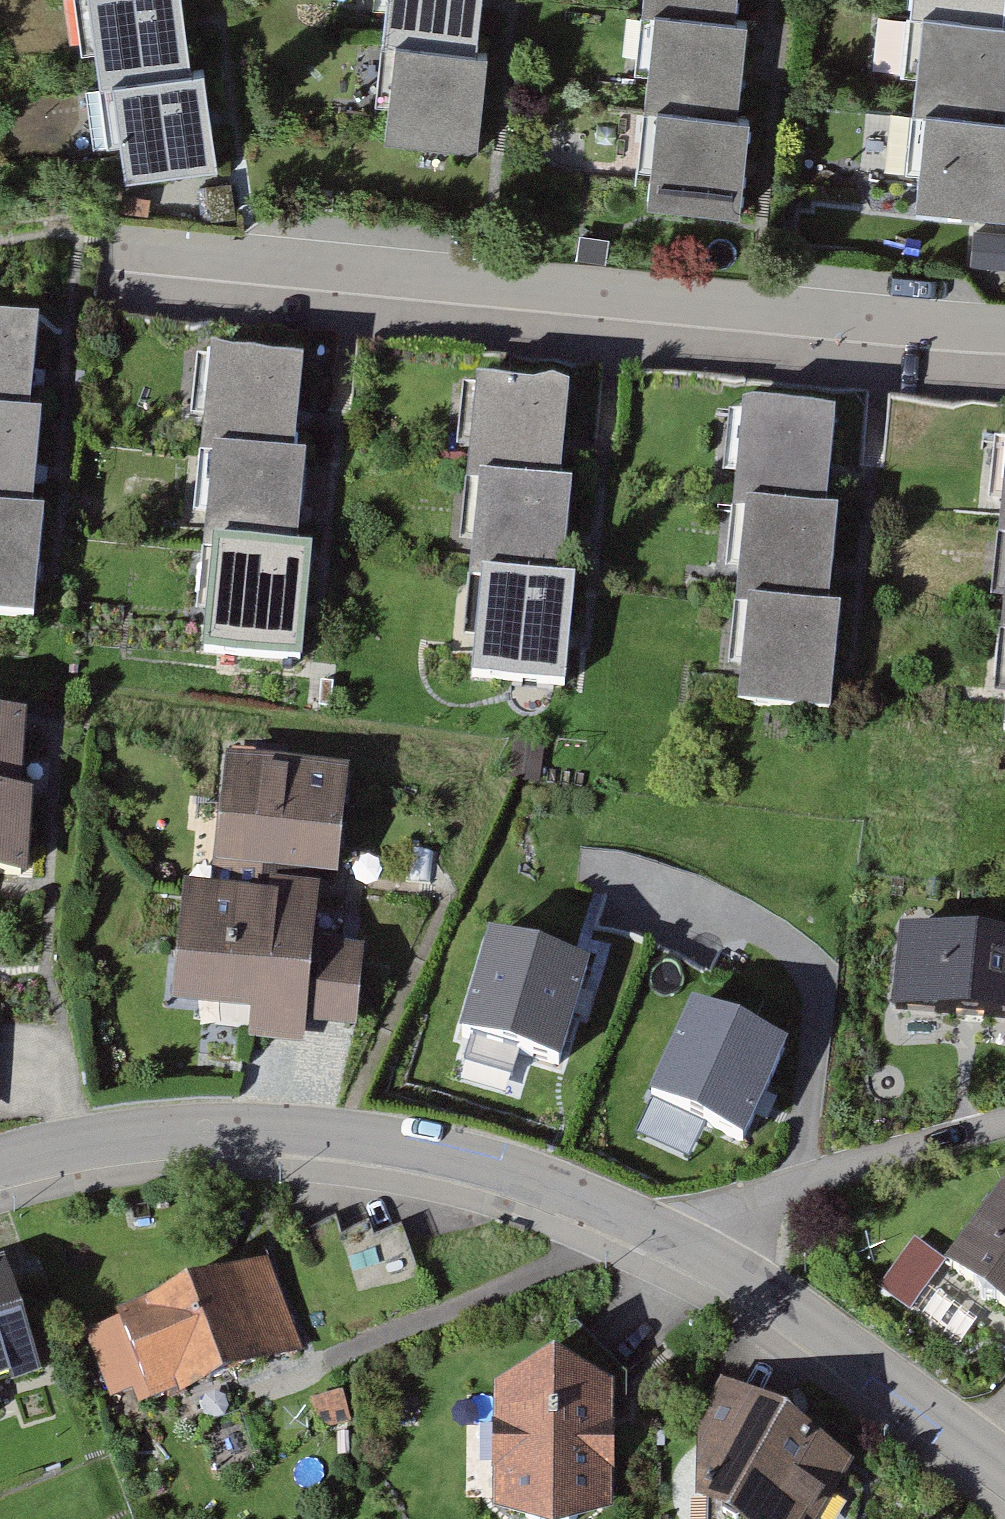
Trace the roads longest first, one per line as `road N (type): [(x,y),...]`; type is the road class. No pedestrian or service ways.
road 1 (residential): [(126,244),(1004,331)]
road 2 (residential): [(0,1159),(180,1126),(330,1133),(468,1159),(660,1228)]
road 3 (residential): [(660,1228),(861,1357),(1004,1466)]
road 4 (residential): [(660,1228),(726,1201),(1004,1122)]

